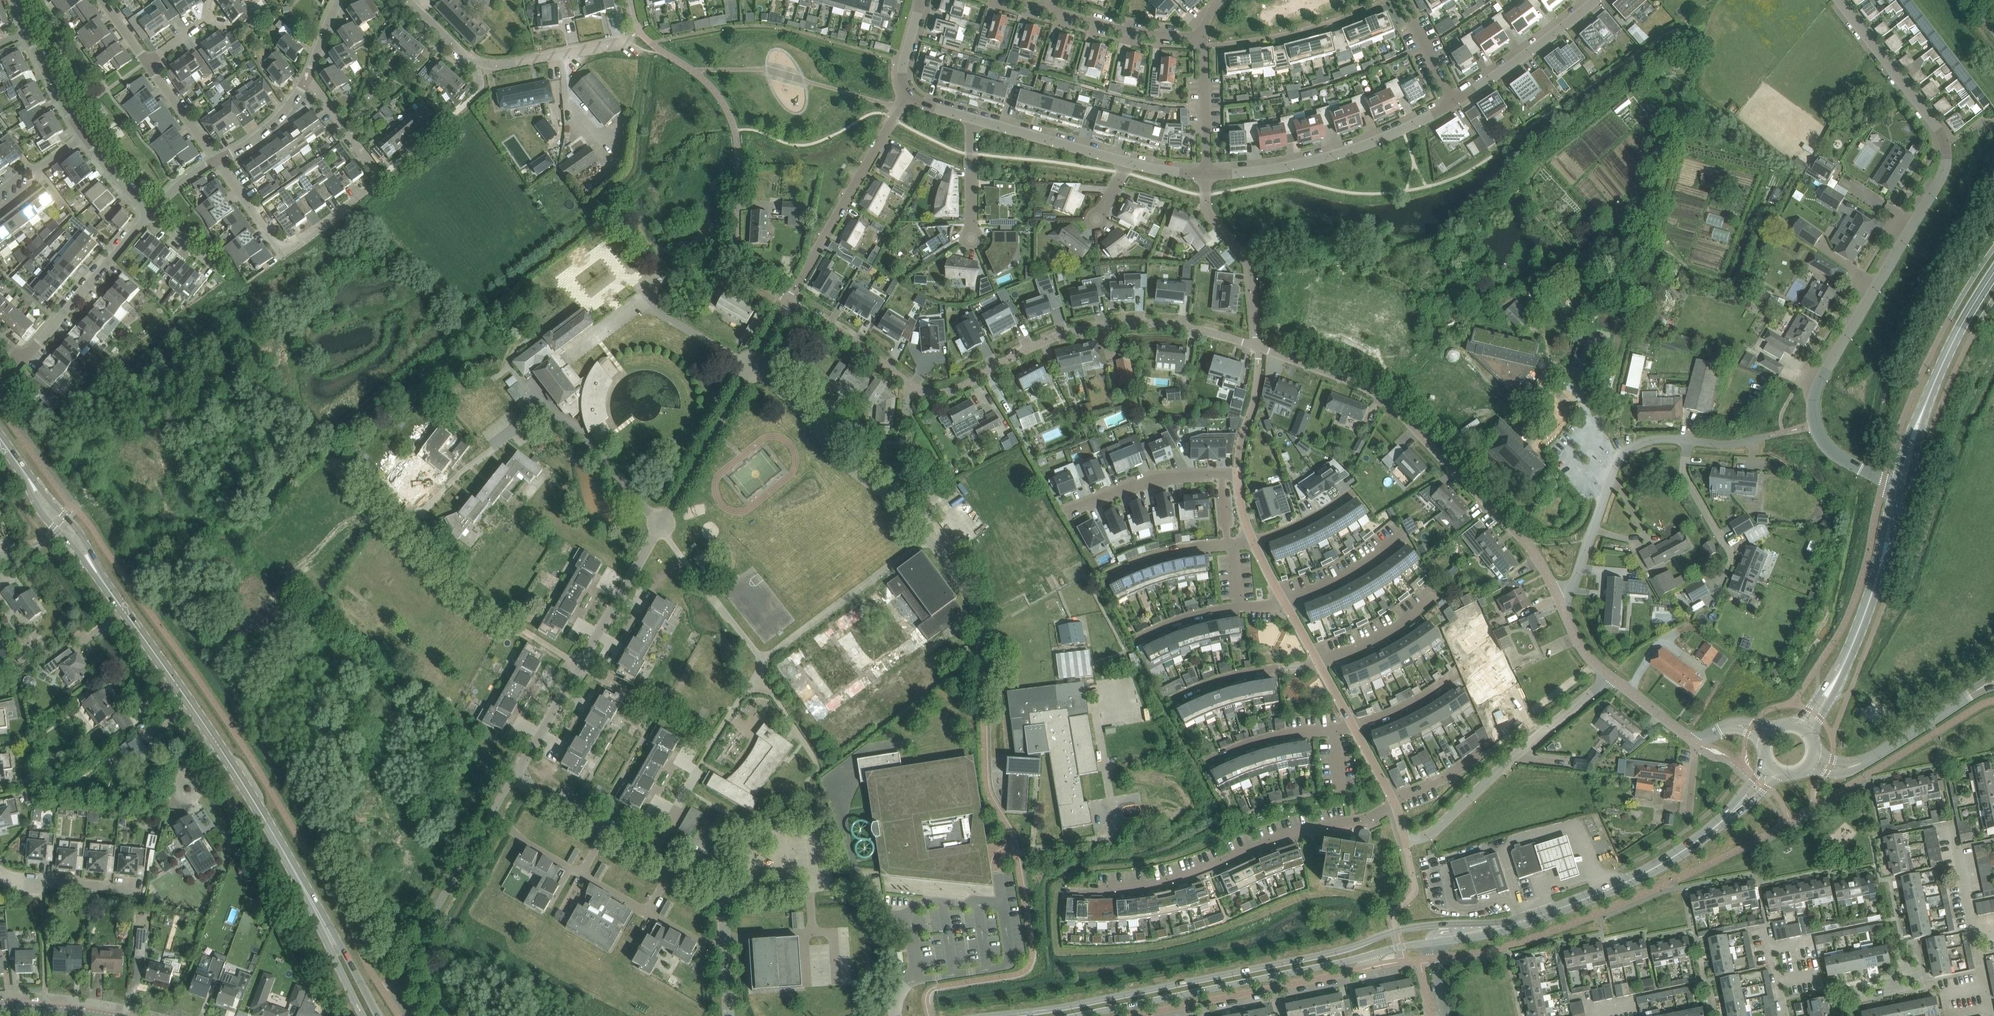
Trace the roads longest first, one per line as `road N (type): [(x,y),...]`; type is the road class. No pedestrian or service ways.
road 1 (residential): [(1560,602),(1530,548),(1389,403),(1257,347),(1178,326),(1097,326),(1040,343),(953,391),(913,386)]
road 2 (residential): [(1815,424),(1822,378),(1947,155),(1941,133),(1839,0)]
road 3 (secondary): [(1454,925),(981,1015)]
road 4 (unclassified): [(406,538),(460,474),(549,414),(587,437),(661,524)]
road 5 (residential): [(1068,890),(1155,883),(1319,825),(1366,819),(1394,803)]
road 6 (secondary): [(291,867),(120,606)]
road 7 (secondary): [(1076,1015),(1370,956)]
road 8 (residential): [(1612,677),(1434,831),(1405,841)]
road 9 (secondary): [(1895,484),(1854,627),(1824,688),(1794,724)]
road 10 (residential): [(1453,102),(1321,159),(1207,174)]
road 11 (secondary): [(1812,737),(1872,614),(1901,505)]
road 12 (residential): [(1064,513),(1161,477),(1238,475),(1255,542)]
road 13 (residential): [(1136,1015),(1363,969),(1370,956)]
road 14 (residential): [(280,248),(379,179),(308,77)]
road 15 (residential): [(1560,602),(1617,461),(1648,440),(1687,440)]
road 16 (residential): [(910,98),(795,287)]
road 17 (unclassified): [(579,666),(456,588),(406,538)]
road 18 (secondary): [(1526,920),(1615,887),(1711,830)]
road 19 (unclassified): [(762,660),(930,541)]
road 20 (unclassified): [(896,504),(843,477),(752,365)]
road 21 (residential): [(22,356),(147,210)]
road 22 (unclassified): [(983,718),(980,616),(930,541)]
road 23 (residential): [(1711,608),(1731,561),(1685,474),(1687,440)]
road 24 (unclassified): [(661,524),(752,365)]
road 25 (secondary): [(15,461),(44,520),(120,606)]
road 26 (secondary): [(120,606),(84,538),(15,461)]
road 27 (residential): [(1596,0),(1453,102)]
road 28 (secondary): [(378,1015),(291,867)]
road 29 (unclassified): [(762,660),(661,524)]
road 30 (residential): [(1207,174),(1210,214),(1250,266),(1256,328)]
road 31 (secondary): [(291,867),(362,1015)]
road 32 (unclassified): [(579,666),(661,524)]
road 33 (residential): [(789,301),(738,256),(737,163)]
road 34 (residential): [(1045,9),(1116,28),(1203,37)]
road 35 (residential): [(1127,162),(973,119)]
road 36 (unclassified): [(514,780),(648,858)]
road 37 (unclassified): [(710,746),(579,666)]
road 38 (residential): [(1107,577),(1184,549),(1255,542)]
road 39 (residential): [(1208,763),(1260,741),(1354,729)]
road 40 (residential): [(913,386),(789,301)]
road 41 (residential): [(1140,638),(1212,611),(1284,600)]
road 42 (residential): [(478,63),(507,65),(625,42)]
road 43 (residential): [(1177,698),(1241,674),(1319,663)]
road 44 (residential): [(1203,37),(1207,174)]
road 45 (residential): [(1284,600),(1369,561),(1400,535)]
road 46 (residential): [(1319,663),(1364,646),(1433,597)]
road 47 (unclassified): [(514,780),(579,666)]
road 48 (residential): [(1687,440),(1737,443),(1815,424)]
road 49 (unclassified): [(752,365),(640,302)]
road 50 (unclassified): [(648,858),(710,746)]
road 51 (secondary): [(1901,505),(1934,382)]
road 52 (residential): [(217,161),(275,121),(308,77)]
road 53 (secondary): [(1934,382),(1993,275)]
road 54 (residential): [(217,161),(148,62)]
road 55 (residential): [(972,239),(973,119)]
road 56 (residential): [(913,386),(896,504)]

